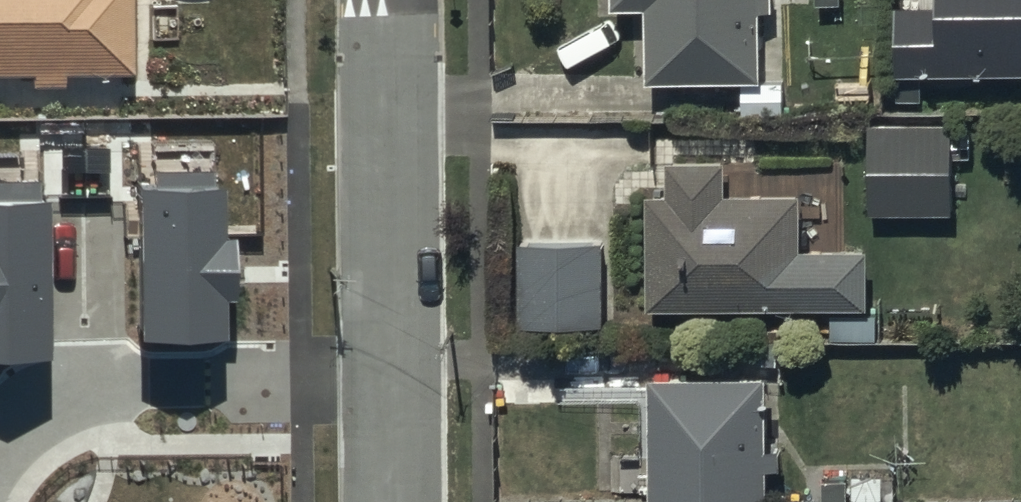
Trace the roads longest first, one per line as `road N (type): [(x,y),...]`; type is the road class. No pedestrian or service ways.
road 1 (residential): [(402,377),(75,382),(0,423)]
road 2 (residential): [(391,0),(402,377)]
road 3 (residential): [(402,377),(403,501)]

